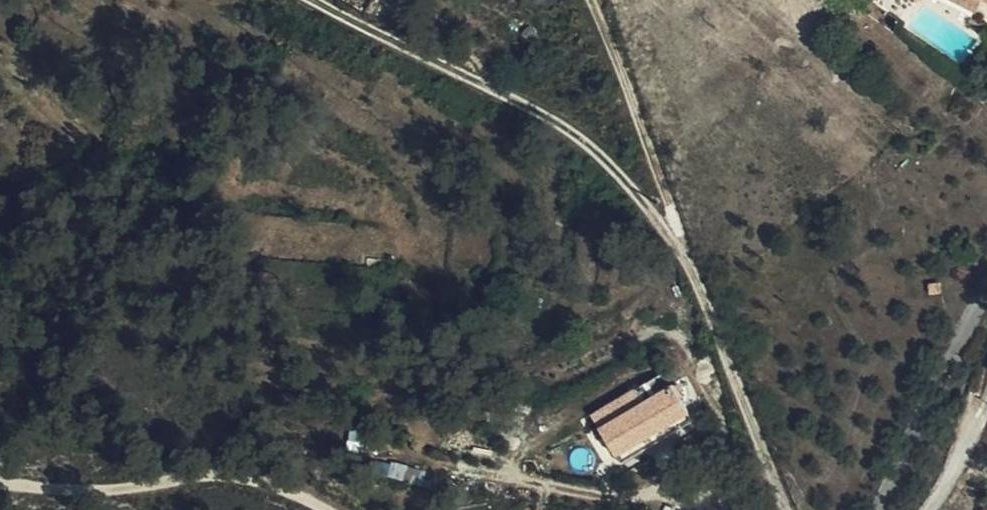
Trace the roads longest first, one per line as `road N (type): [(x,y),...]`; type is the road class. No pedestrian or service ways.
road 1 (track): [(316,0),(605,164),(665,227),(790,509)]
road 2 (track): [(0,485),(124,488),(215,475),(281,489),(319,509)]

